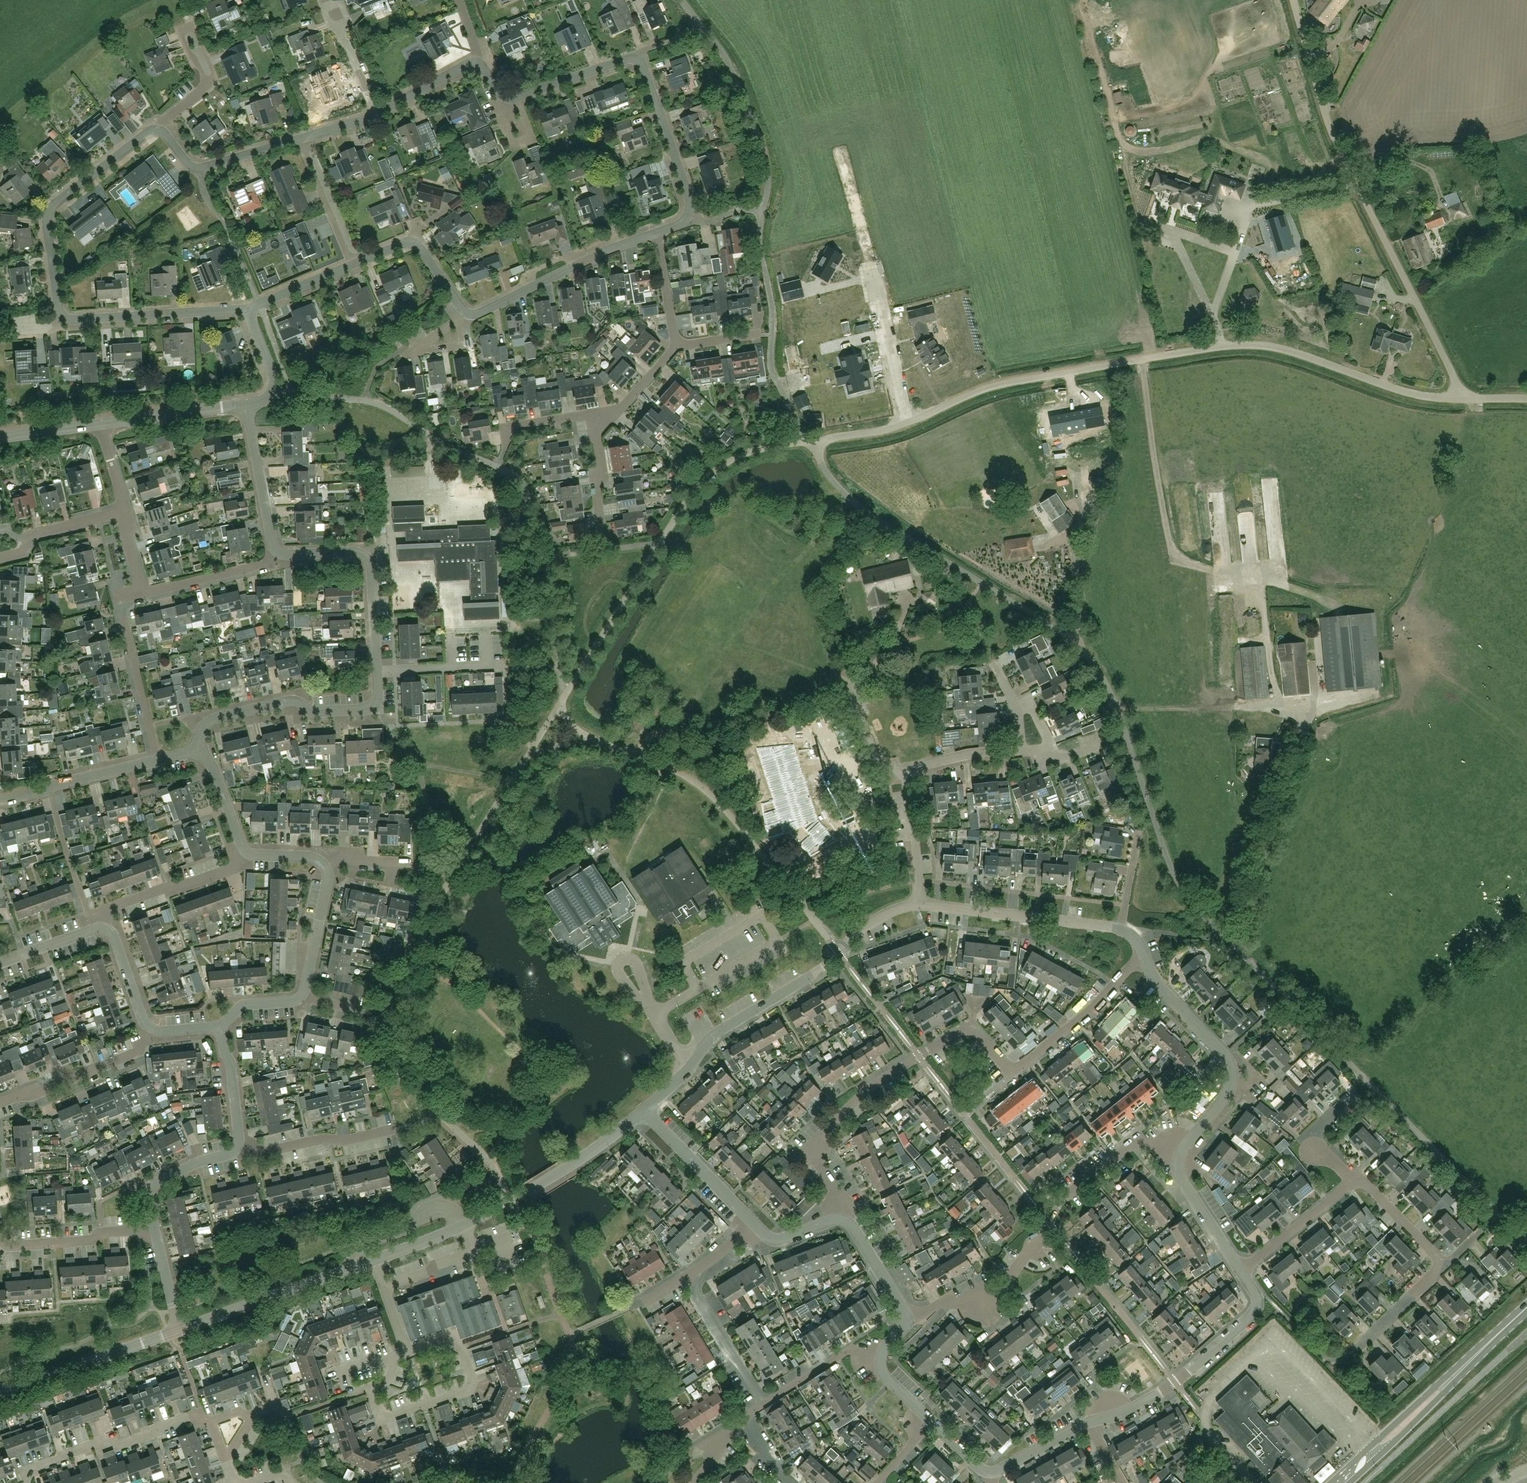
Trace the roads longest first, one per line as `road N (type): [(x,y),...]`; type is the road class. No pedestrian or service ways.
road 1 (unclassified): [(1526,1245),(1201,914),(1174,874),(1116,701),(1089,658),(872,516),(836,486),(807,442)]
road 2 (track): [(1064,0),(1134,273),(1154,457),(1176,554),(1195,571),(1331,603),(1316,617),(1314,665)]
road 3 (unclassified): [(807,442),(886,430),(1001,385),(1228,345),(1274,346),(1408,394),(1464,399)]
road 4 (unclassified): [(1464,399),(1331,132),(1295,0)]
road 5 (residential): [(905,1316),(949,1301),(981,1304),(1001,1291),(1059,1204),(1141,1137),(1181,1152)]
road 6 (unclassified): [(645,1110),(722,1030),(817,972),(866,926),(921,904)]
road 7 (residential): [(694,216),(642,60),(628,58),(516,98),(479,63)]
road 8 (residential): [(841,1220),(816,1140),(881,1080),(972,1028),(1015,1070)]
road 9 (unclassified): [(374,1262),(507,1204),(645,1110)]
road 10 (unclassified): [(1181,1152),(1230,1088),(1230,1069),(1164,990),(1144,954)]
road 11 (residential): [(158,130),(50,209),(64,318)]
road 12 (residential): [(194,749),(213,719),(285,701),(318,711),(378,708),(377,672)]
road 13 (unclassified): [(807,442),(770,363),(763,211)]
road 14 (unclassified): [(763,211),(765,154),(730,63),(682,0)]
road 15 (residential): [(407,1354),(445,1342),(461,1348),(471,1389),(391,1419),(380,1418),(374,1403),(382,1386)]
road 16 (residential): [(466,313),(657,232)]
road 17 (unclassified): [(179,1330),(374,1262)]
road 18 (residential): [(377,672),(368,559),(354,552),(278,553)]
road 19 (residential): [(27,1482),(29,1471),(190,1416),(211,1423)]
road 20 (unclassified): [(921,904),(1122,930)]
road 21 (secondary): [(1480,1351),(1331,1482)]
road 22 (track): [(1118,709),(1315,705)]
road 23 (unclassified): [(0,1392),(179,1330)]
road 24 (residential): [(159,761),(121,599),(143,593)]
road 25 (secondary): [(1350,1482),(1480,1351)]
road 26 (residential): [(64,318),(247,309)]
road 27 (residential): [(102,928),(106,910),(227,871),(248,852)]
road 28 (residential): [(1015,1070),(1144,954)]
road 29 (residential): [(0,1104),(132,1054),(152,1029)]
road 30 (residential): [(236,1149),(263,1153),(401,1129)]
road 31 (residential): [(303,138),(200,168),(158,130)]
road 32 (residential): [(0,800),(159,761)]
road 33 (unclassified): [(752,1224),(645,1110)]
road 34 (residential): [(155,1228),(90,1240),(0,1241)]
road 35 (residential): [(1240,1272),(1359,1177)]
road 36 (residential): [(278,553),(247,404)]
road 37 (unclassified): [(1175,1382),(1256,1311),(1240,1272)]
road 38 (residential): [(764,1403),(686,1276)]
road 39 (residential): [(356,264),(417,245),(466,313)]
road 40 (unclassified): [(104,424),(247,404)]
road 41 (residential): [(143,593),(260,565),(278,553)]
road 42 (residential): [(300,998),(328,880),(323,863)]
road 43 (residential): [(356,264),(303,138)]
road 44 (unclassified): [(1240,1272),(1189,1193),(1181,1152)]
road 45 (residential): [(921,904),(907,769)]
road 46 (residential): [(606,549),(593,414)]
road 47 (residential): [(155,1228),(151,1187),(236,1149)]
road 48 (residential): [(158,130),(208,84),(189,22)]
road 49 (residential): [(764,1403),(851,1349),(880,1357)]
road 50 (residential): [(907,769),(874,755),(846,685),(832,673)]
road 51 (residential): [(1359,1177),(1321,1155),(1315,1135),(1357,1091)]
road 52 (residential): [(236,1149),(222,1026)]
road 53 (residential): [(1355,1350),(1444,1264)]
road 54 (residential): [(377,114),(329,0)]
road 55 (residential): [(1444,1264),(1359,1177)]

